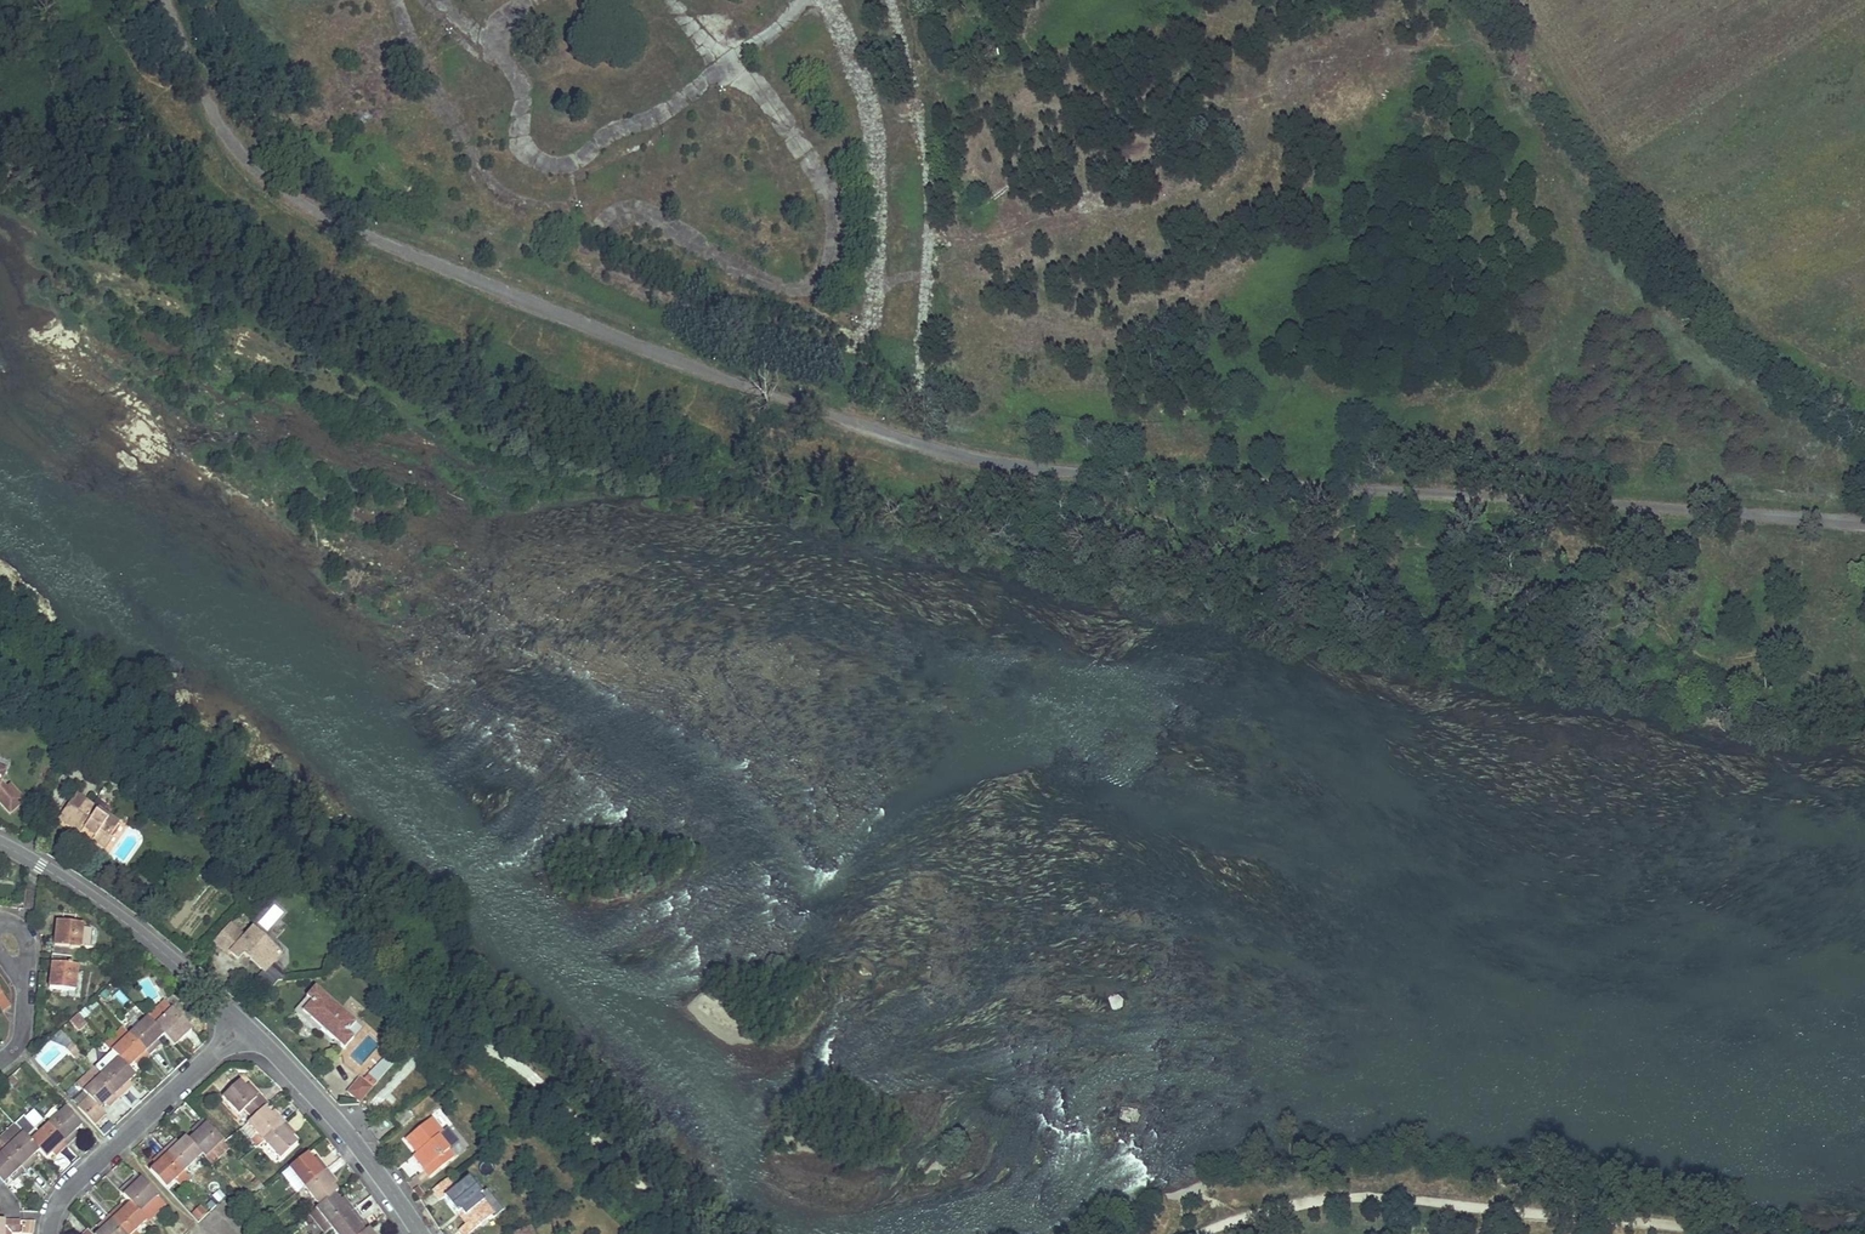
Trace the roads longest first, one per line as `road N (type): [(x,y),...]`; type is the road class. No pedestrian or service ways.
road 1 (unclassified): [(167,0),(222,129),(287,193),(446,268),(857,426),(1019,464),(1340,494),(1864,524)]
road 2 (residential): [(0,842),(90,895),(247,1025)]
road 3 (residential): [(49,1233),(63,1195),(247,1025)]
road 4 (residential): [(247,1025),(344,1129),(420,1233)]

